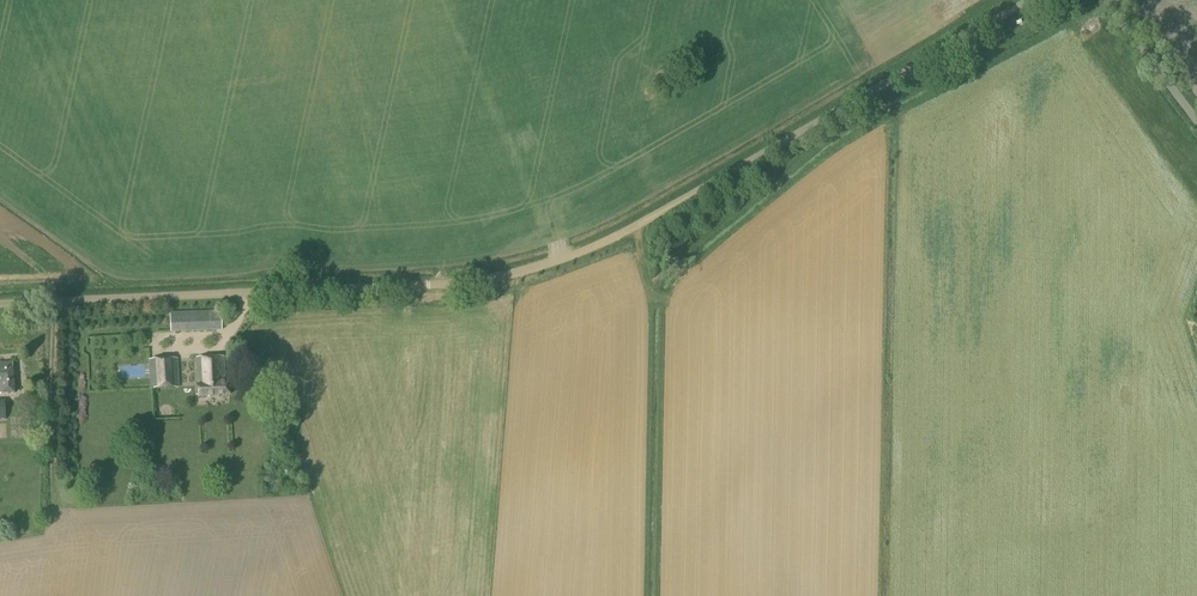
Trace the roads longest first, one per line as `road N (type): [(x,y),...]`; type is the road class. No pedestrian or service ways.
road 1 (unclassified): [(0,304),(501,289),(552,278),(1030,0)]
road 2 (unclassified): [(1196,121),(1102,0)]

